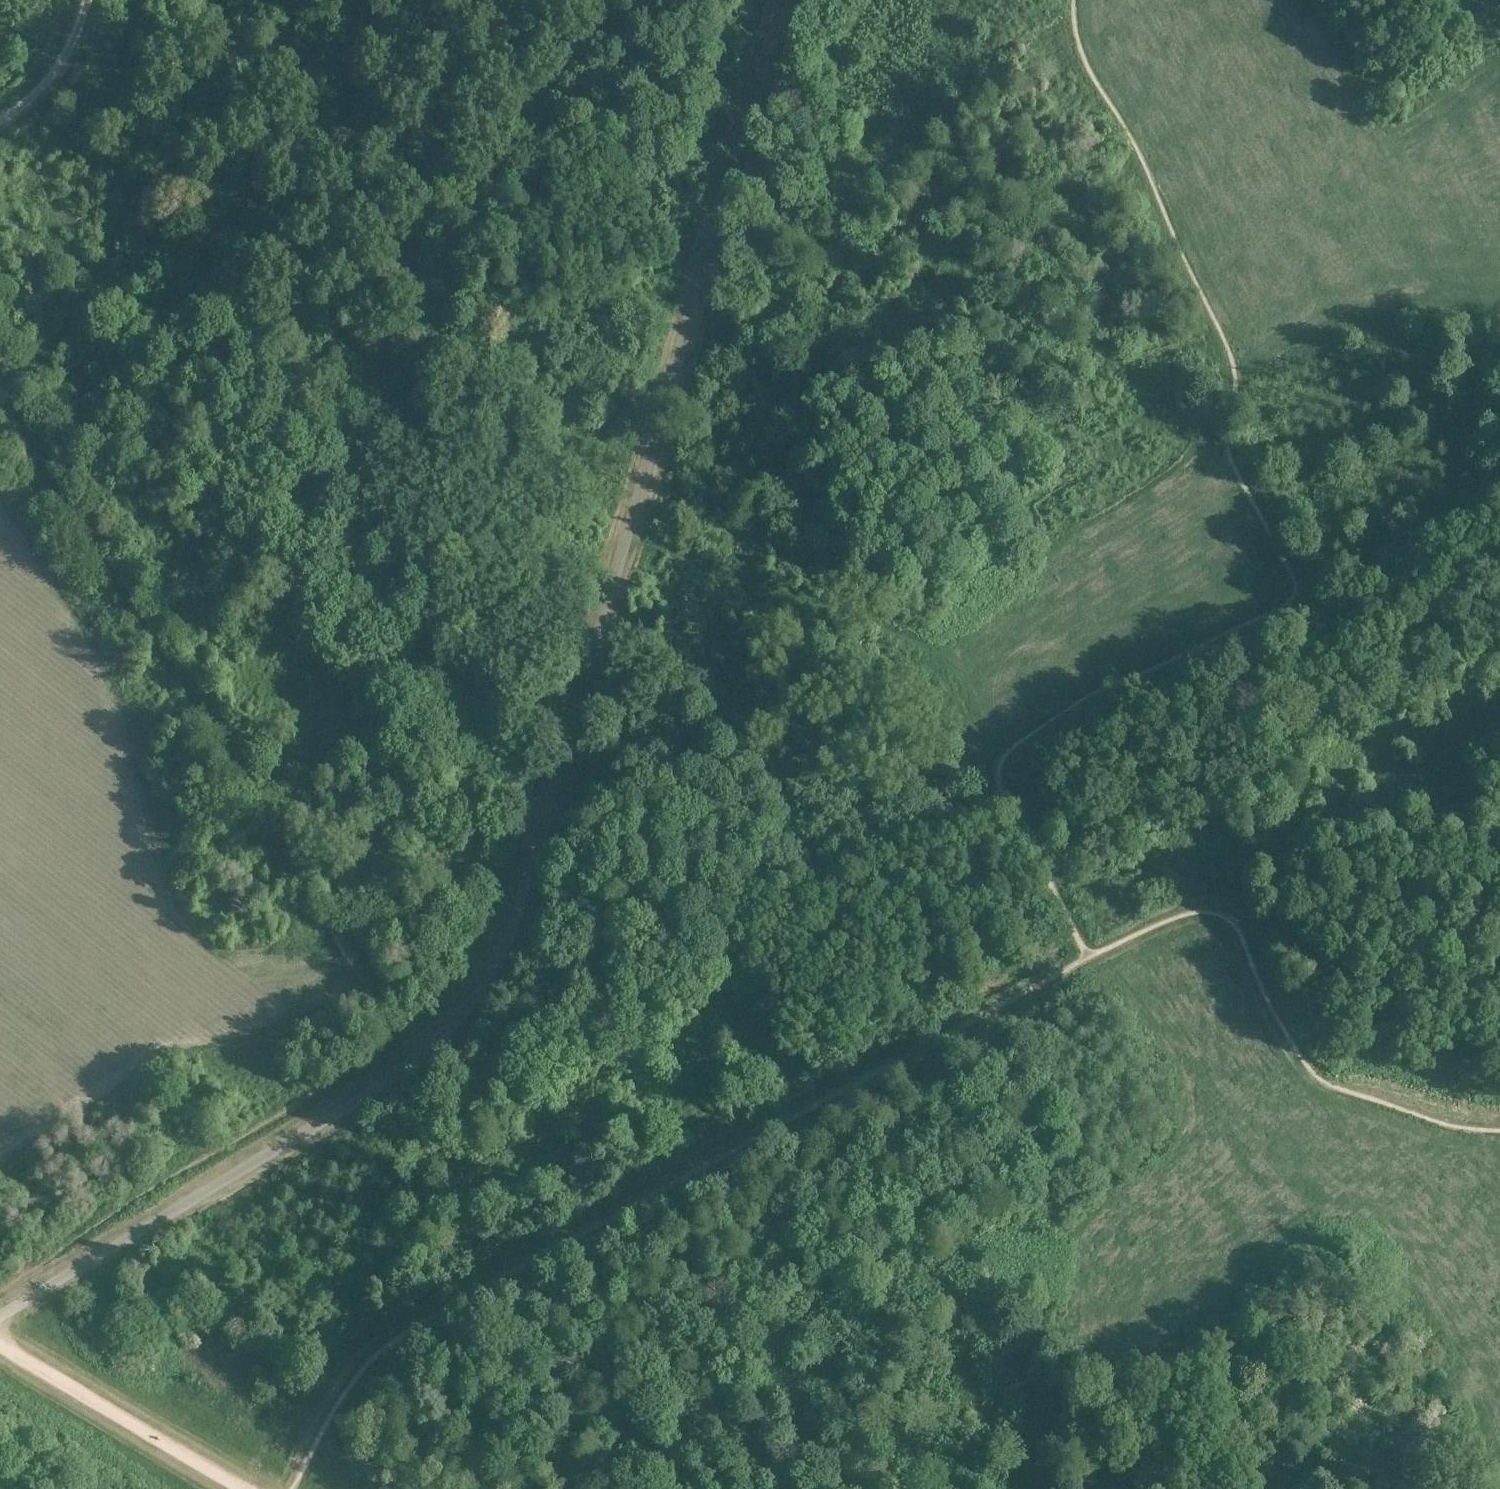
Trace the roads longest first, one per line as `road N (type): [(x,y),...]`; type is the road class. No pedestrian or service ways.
road 1 (track): [(251,1488),(0,1344)]
road 2 (track): [(81,0),(61,65),(0,119)]

